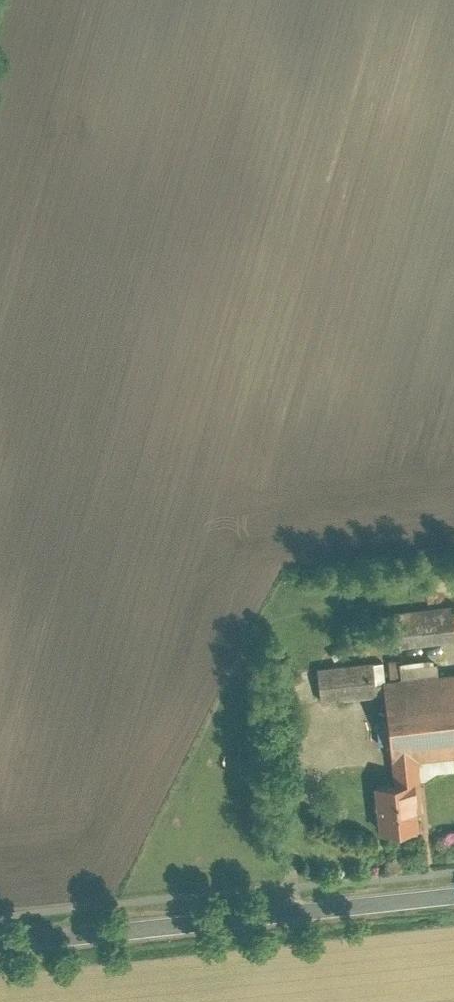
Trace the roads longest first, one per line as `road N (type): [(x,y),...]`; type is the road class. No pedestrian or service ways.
road 1 (tertiary): [(0,940),(453,890)]

